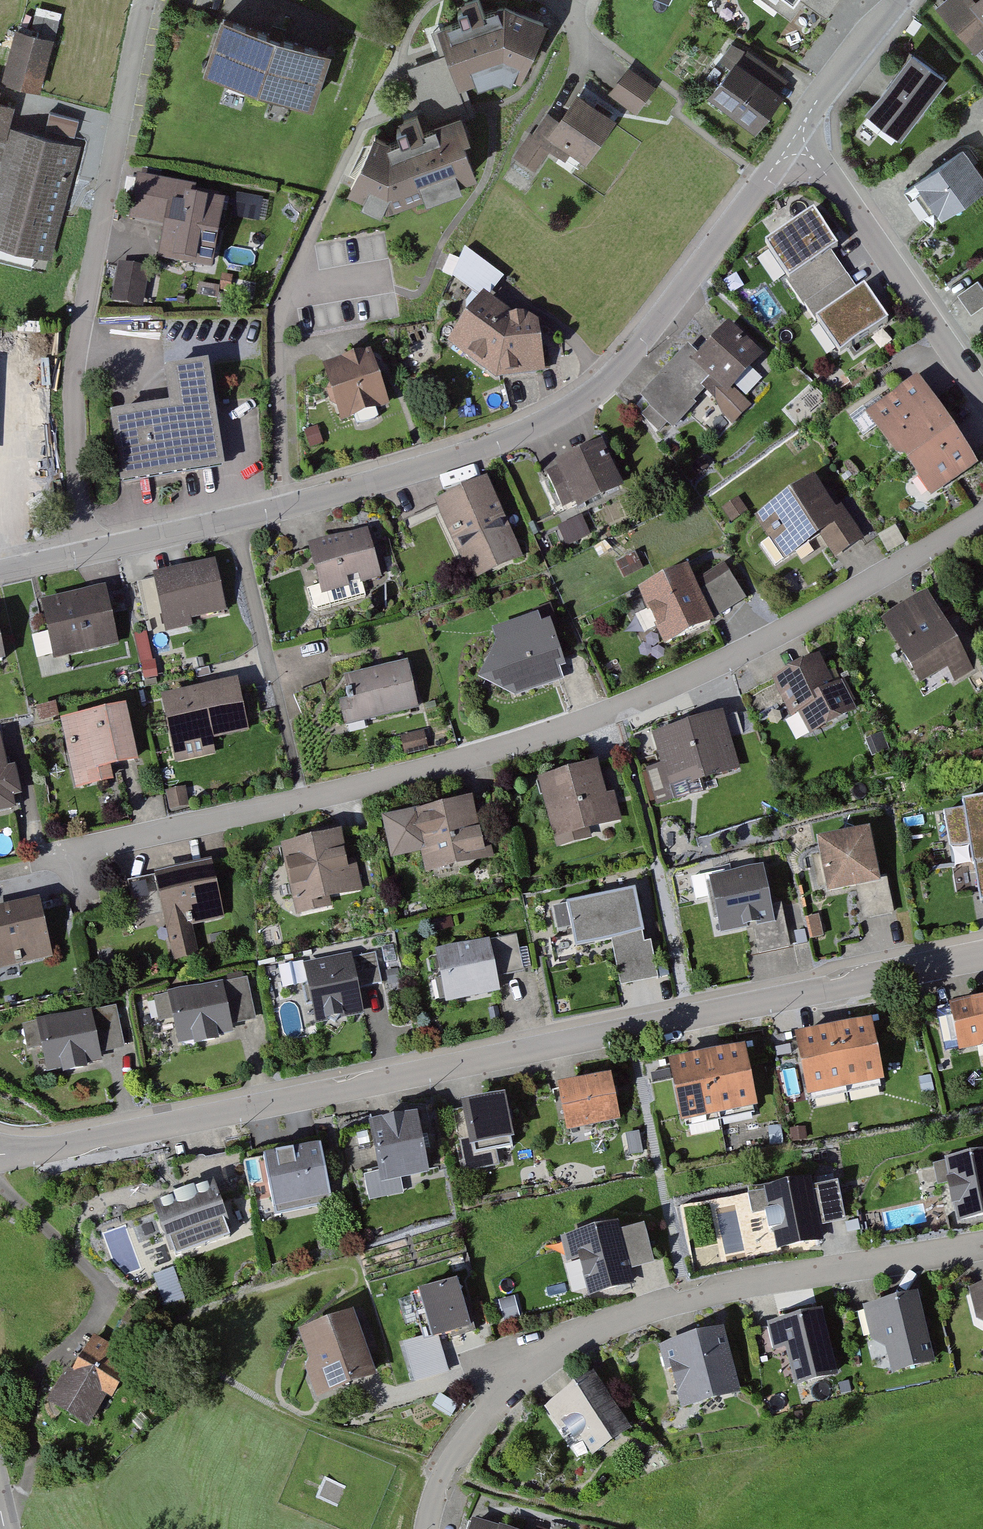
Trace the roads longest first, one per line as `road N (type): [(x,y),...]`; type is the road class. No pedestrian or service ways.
road 1 (residential): [(982,954),(0,1155)]
road 2 (residential): [(74,853),(445,766),(627,707),(809,616),(982,515)]
road 3 (residential): [(793,138),(630,356),(563,413),(469,454),(290,507),(82,553)]
road 4 (residential): [(982,1242),(704,1296),(629,1317),(578,1341),(531,1369),(483,1413),(436,1485),(426,1528)]
road 5 (residential): [(82,553),(75,359),(138,0)]
road 6 (residential): [(793,138),(855,210),(982,400)]
road 7 (residential): [(899,0),(793,138)]

